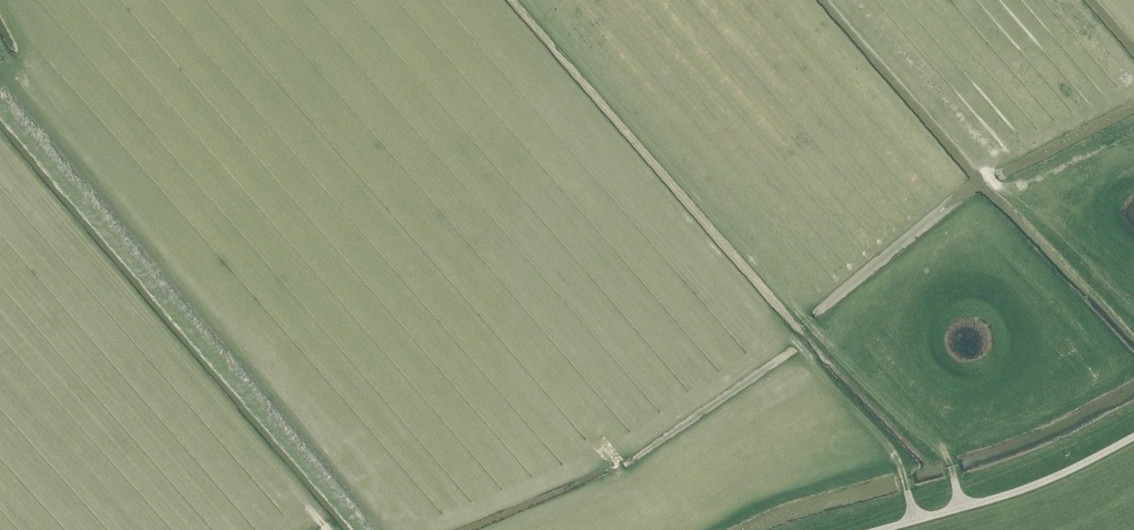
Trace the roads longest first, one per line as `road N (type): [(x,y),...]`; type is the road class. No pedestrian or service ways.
road 1 (unclassified): [(1133,435),(1040,481),(881,529)]

